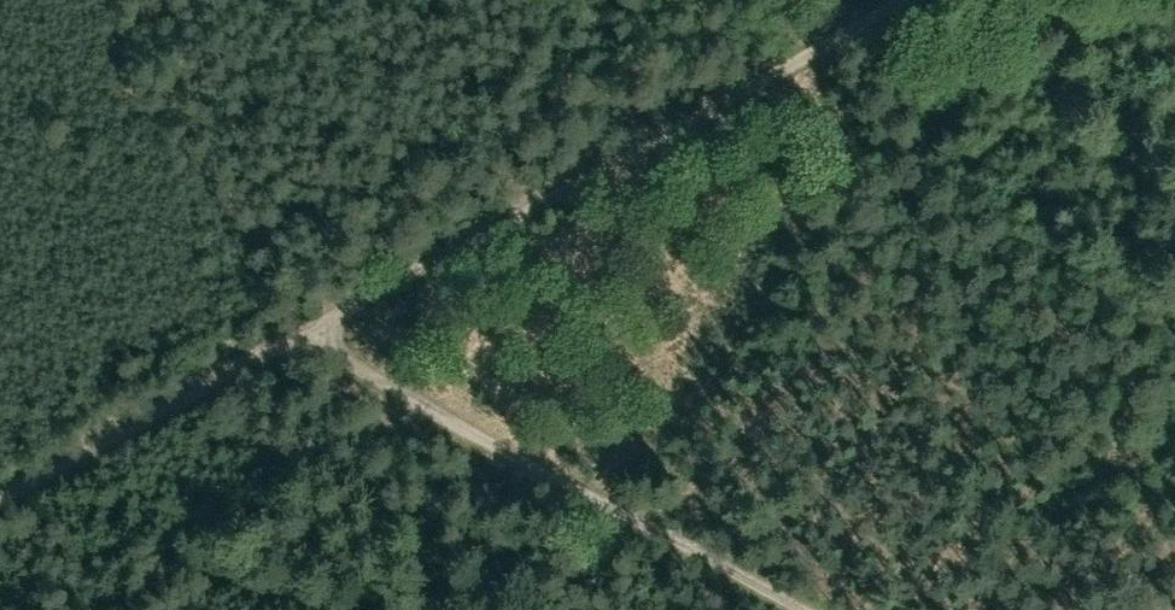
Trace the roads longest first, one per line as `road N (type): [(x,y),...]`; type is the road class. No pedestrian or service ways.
road 1 (track): [(904,0),(301,337)]
road 2 (track): [(798,609),(301,337)]
road 3 (track): [(301,337),(0,501)]

